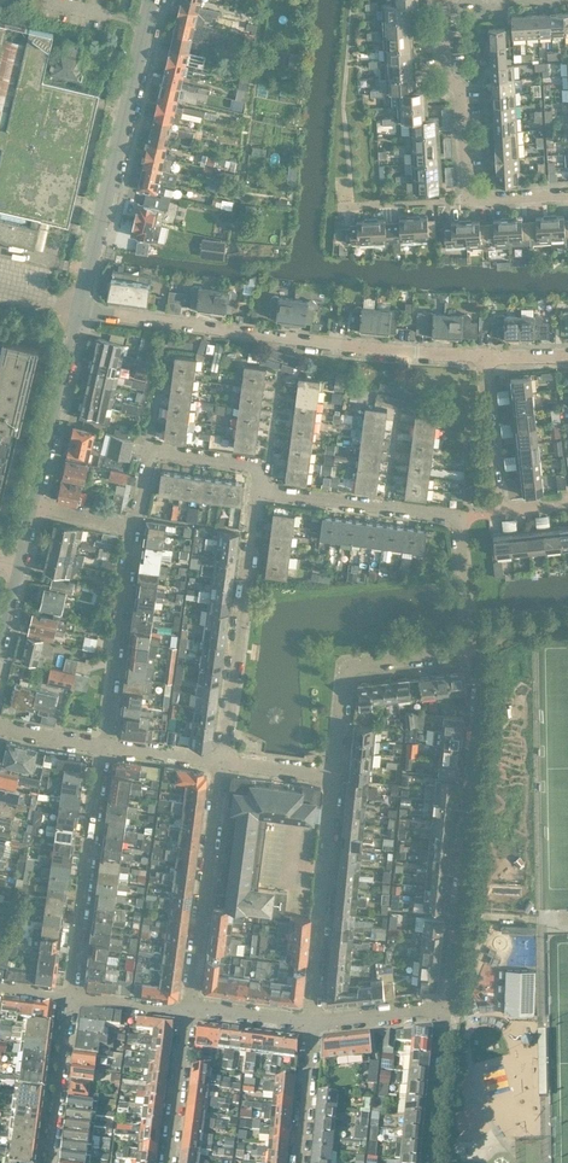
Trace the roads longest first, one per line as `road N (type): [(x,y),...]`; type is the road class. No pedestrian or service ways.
road 1 (residential): [(483,356),(78,310)]
road 2 (residential): [(449,1010),(482,681),(474,651)]
road 3 (residential): [(474,651),(463,518),(261,491)]
road 4 (tertiary): [(78,310),(151,0)]
road 5 (residential): [(261,491),(222,760)]
road 6 (residential): [(101,744),(71,997)]
road 7 (residential): [(188,1010),(222,760)]
road 8 (residential): [(335,774),(315,1023)]
road 9 (residential): [(335,774),(347,669),(474,651)]
road 10 (residential): [(483,356),(500,509),(567,502)]
road 11 (residential): [(101,744),(135,528)]
road 12 (residential): [(135,528),(152,453),(264,470),(261,491)]
road 13 (residential): [(467,199),(465,103),(444,71),(443,23),(456,0)]
road 14 (tertiary): [(32,506),(78,310)]
road 15 (residential): [(71,997),(50,1162)]
road 16 (residential): [(188,1010),(168,1162)]
road 17 (residential): [(433,1162),(449,1010)]
road 18 (residential): [(315,1023),(300,1162)]
road 19 (residential): [(449,1010),(315,1023)]
road 20 (residential): [(315,1023),(188,1010)]
road 21 (residential): [(342,207),(467,199)]
road 22 (residential): [(222,760),(101,744)]

